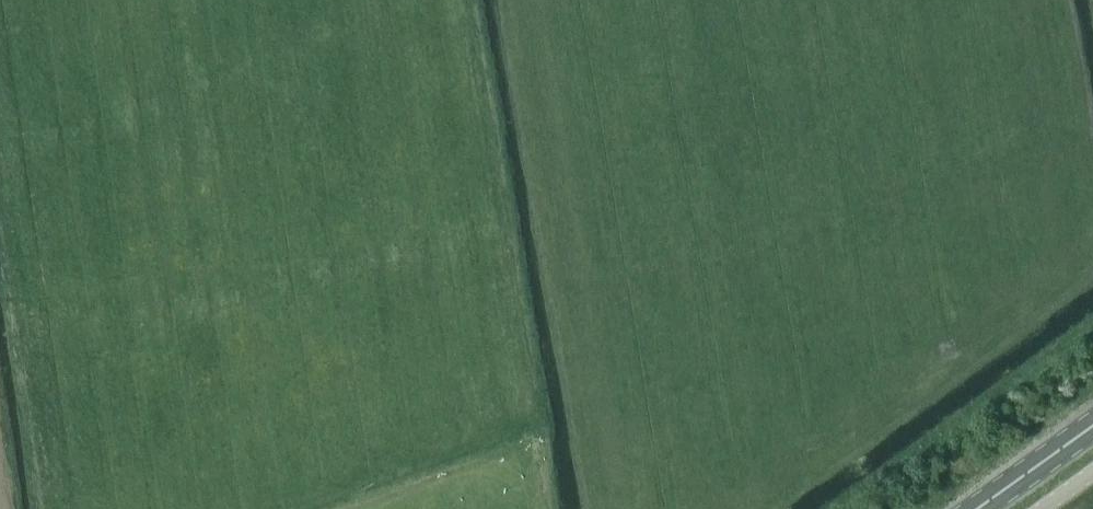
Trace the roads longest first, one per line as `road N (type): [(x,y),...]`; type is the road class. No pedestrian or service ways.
road 1 (primary): [(977,508),(1092,426)]

